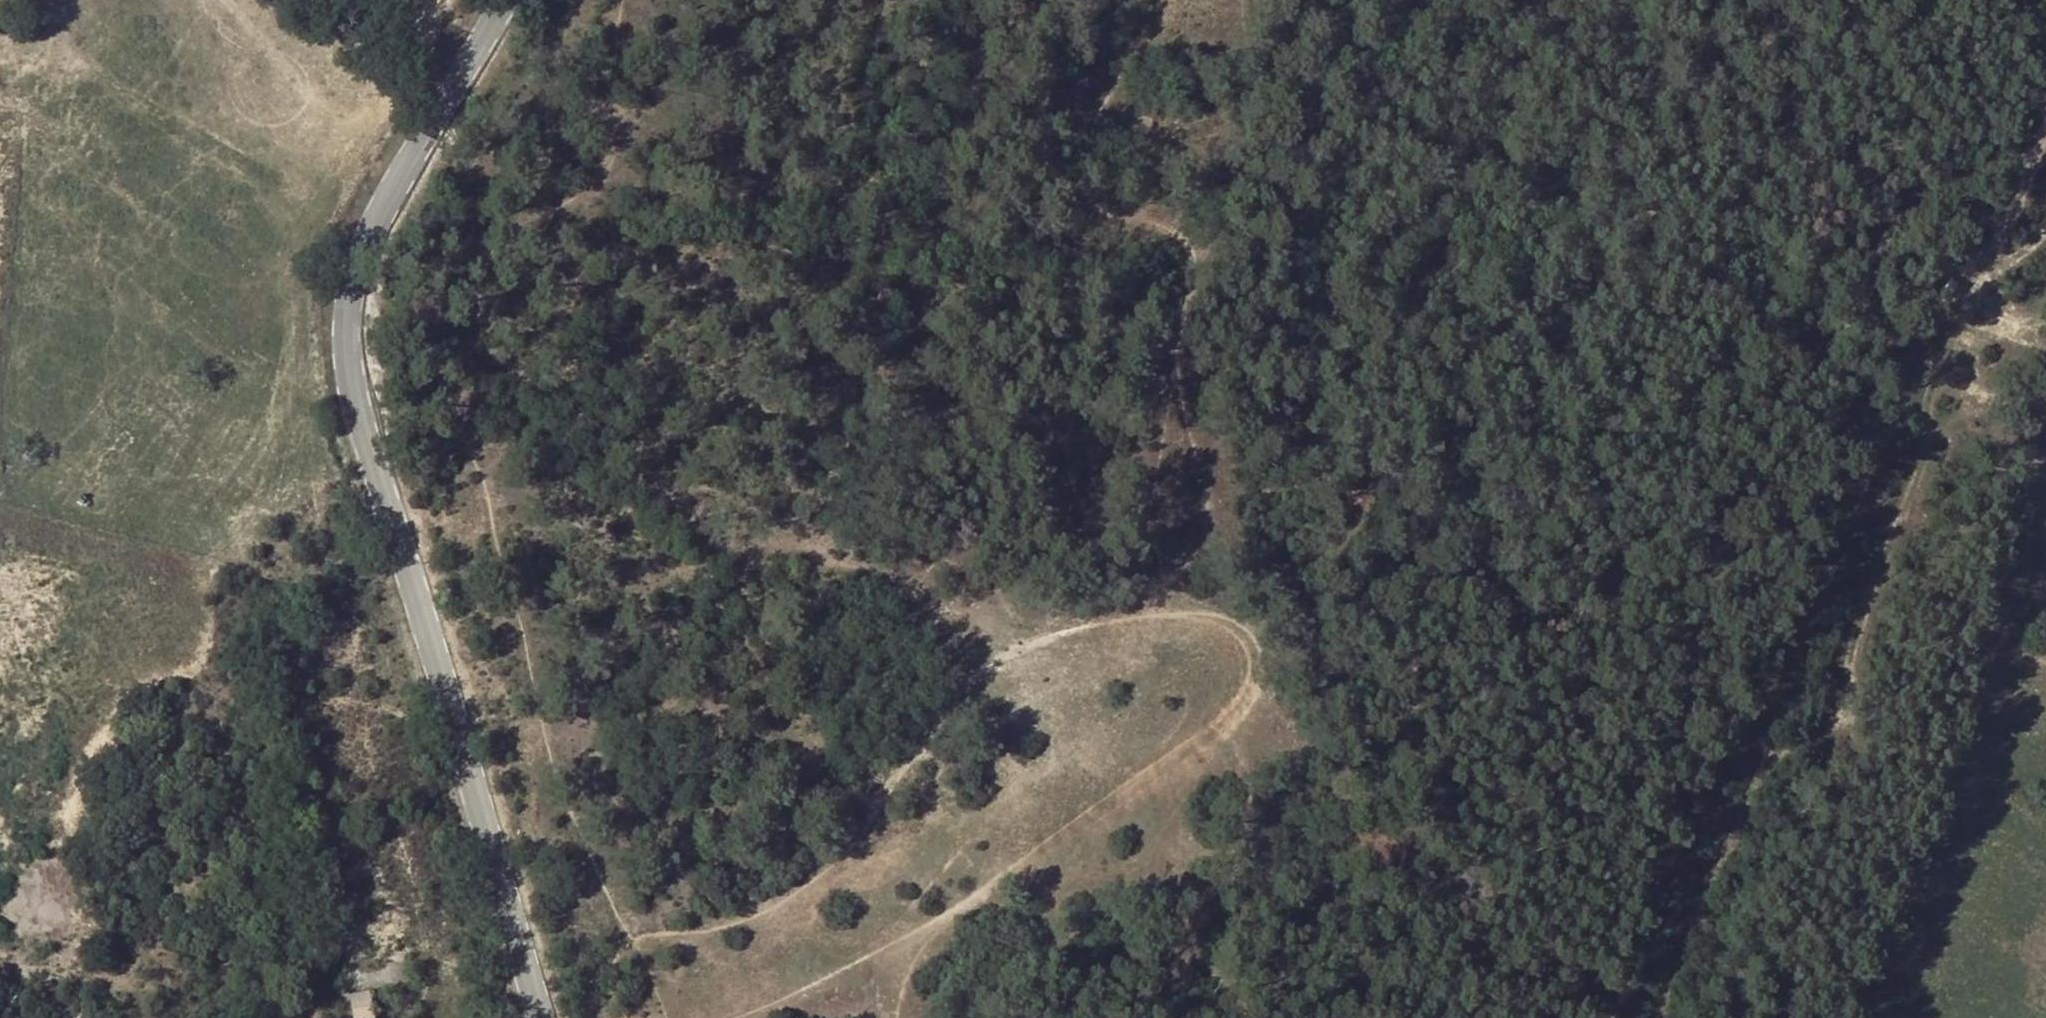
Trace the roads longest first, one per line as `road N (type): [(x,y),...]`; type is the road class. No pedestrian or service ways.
road 1 (tertiary): [(542,1017),(355,401),(349,355),(348,304),(362,252),(504,0)]
road 2 (track): [(2045,233),(1959,297),(1608,1017)]

